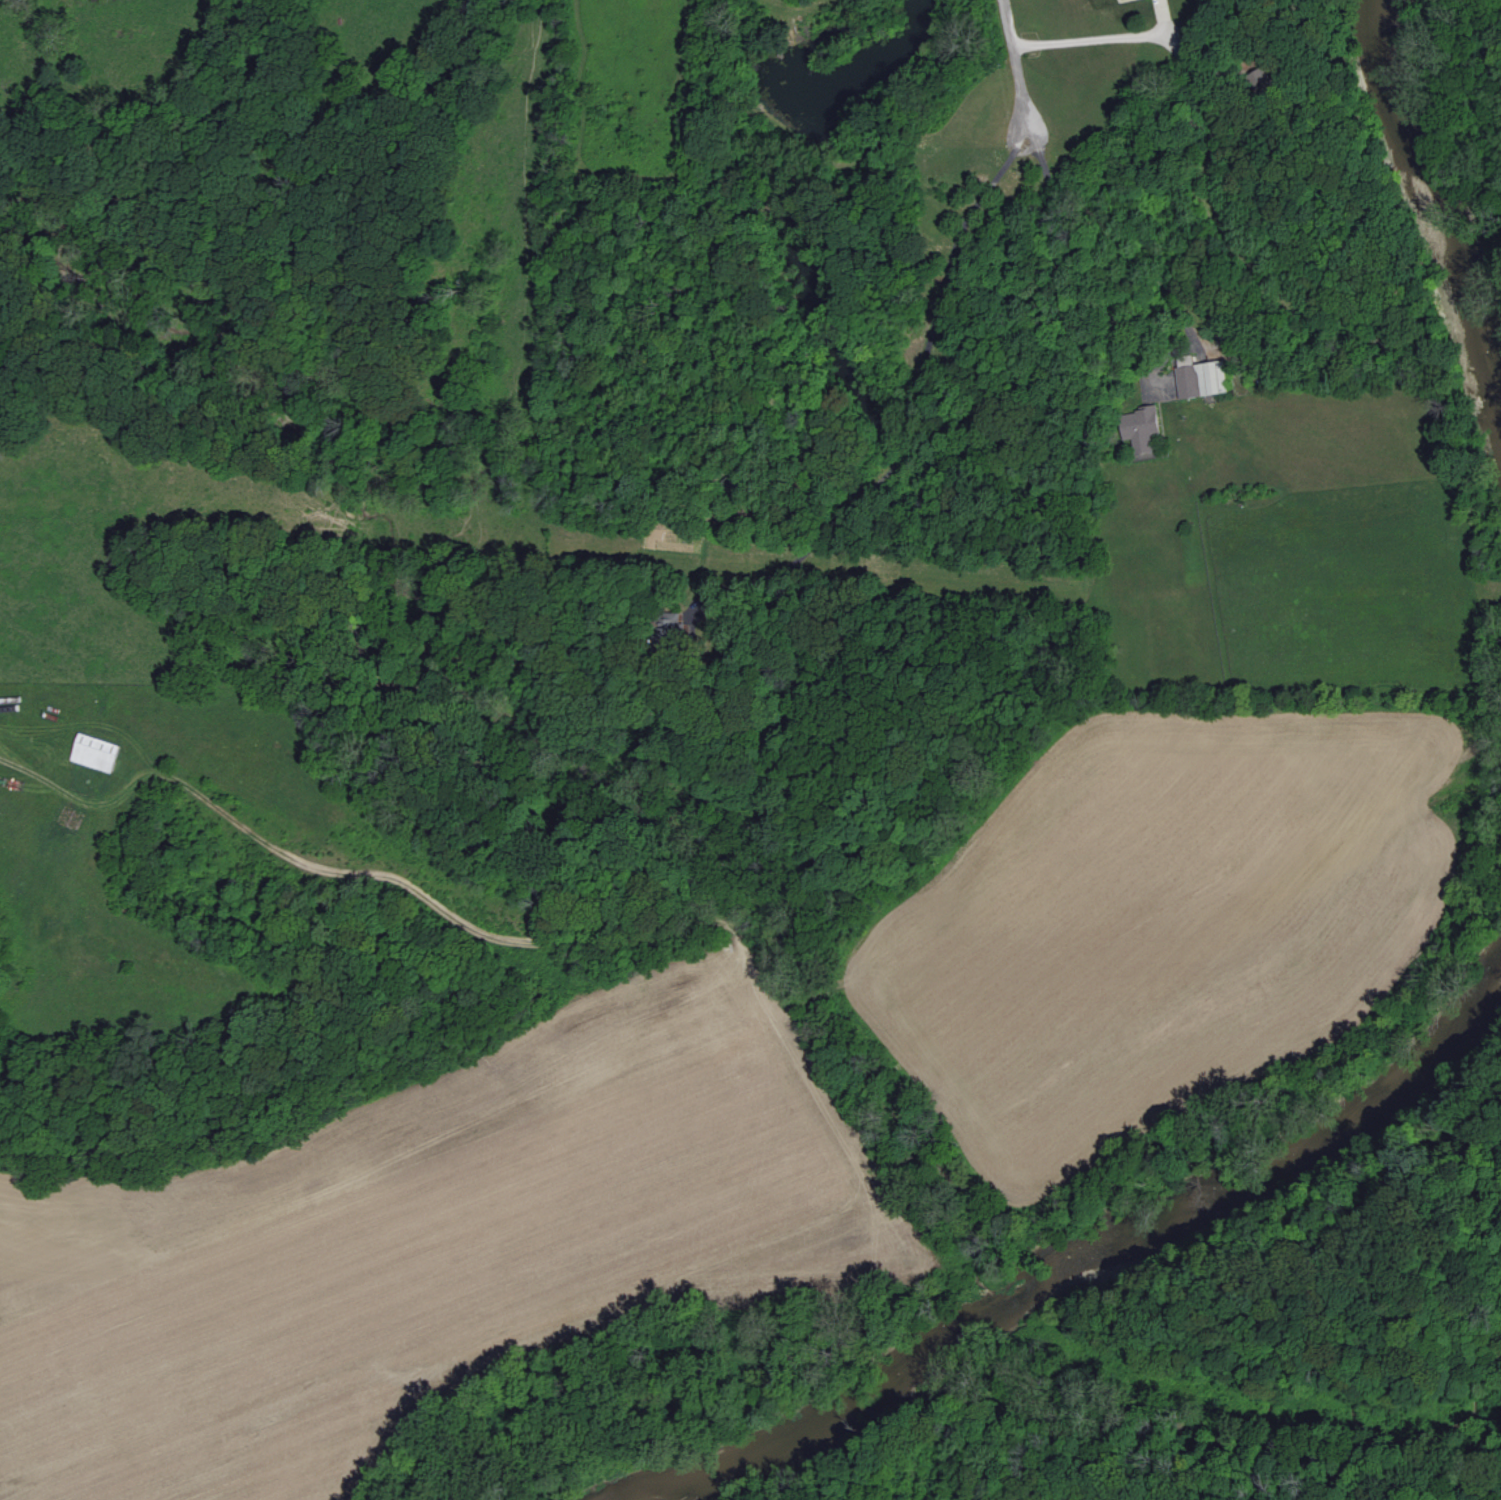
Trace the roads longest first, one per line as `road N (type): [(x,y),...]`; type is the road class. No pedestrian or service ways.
road 1 (residential): [(999,0),(1027,132)]

